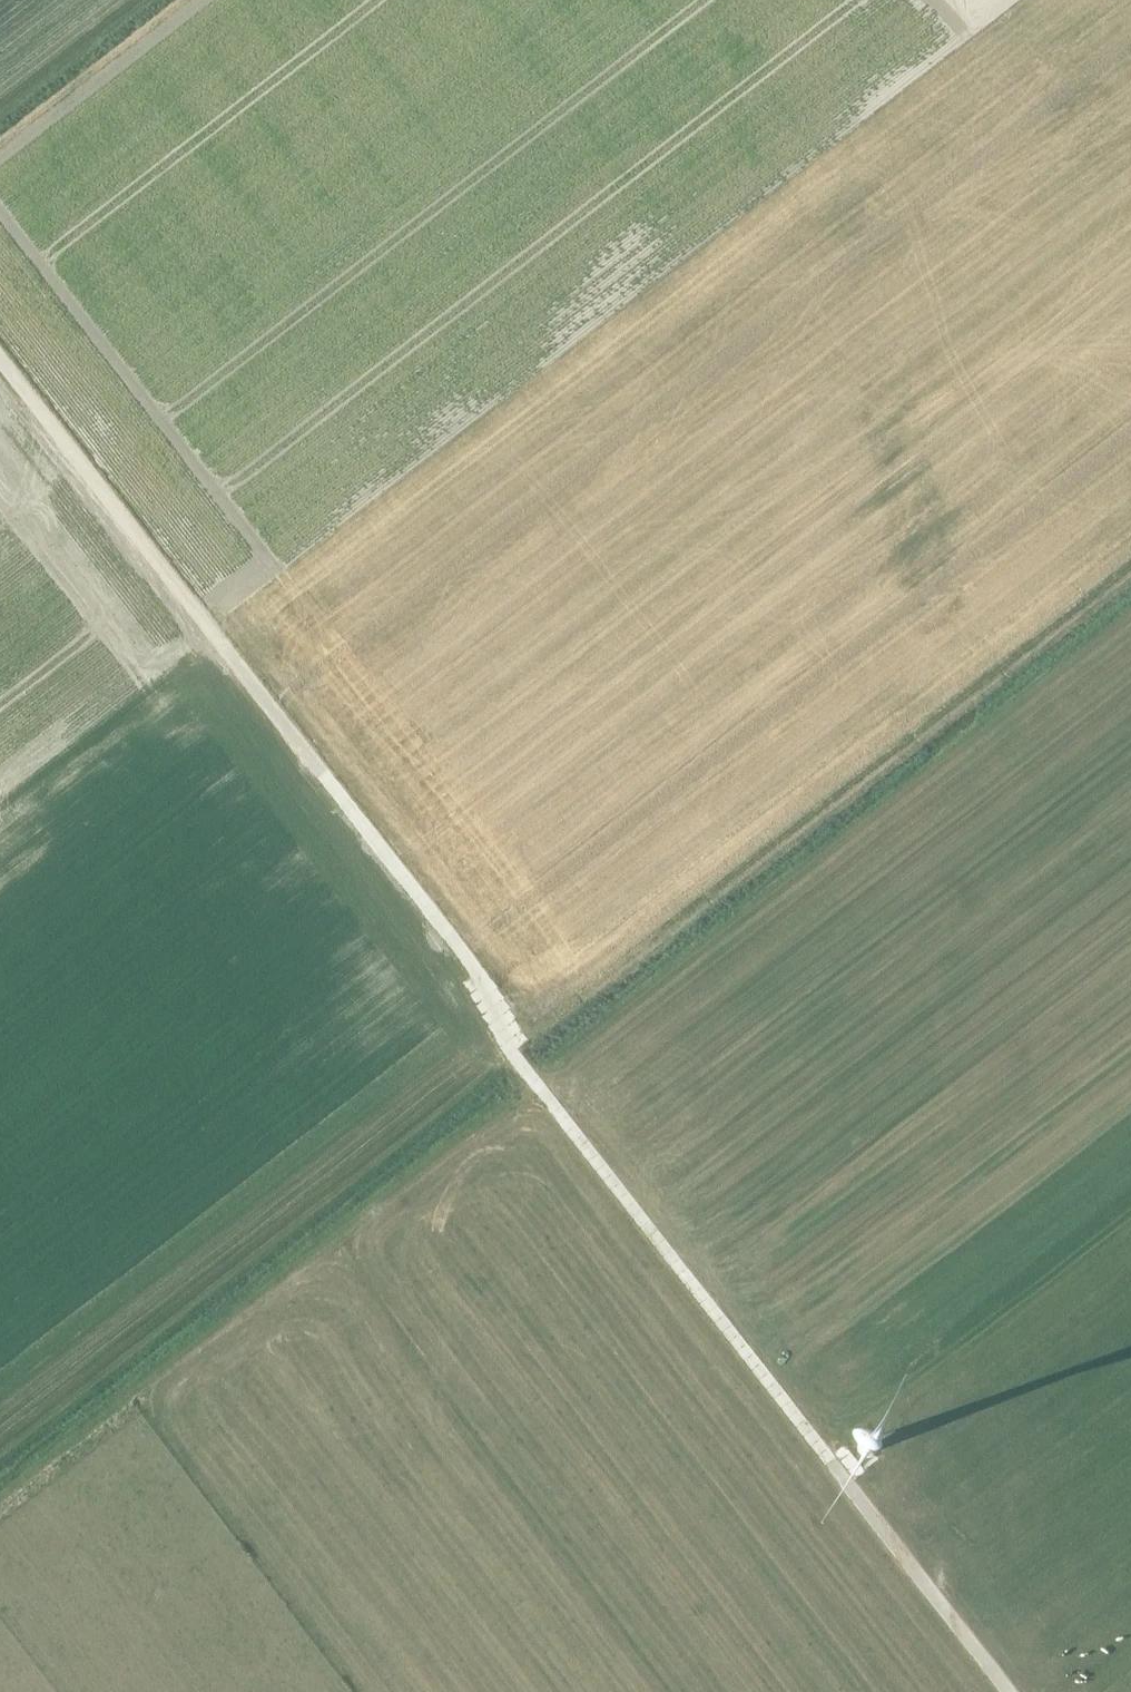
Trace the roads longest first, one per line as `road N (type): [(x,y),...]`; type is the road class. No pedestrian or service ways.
road 1 (track): [(1007,1691),(829,1463)]

